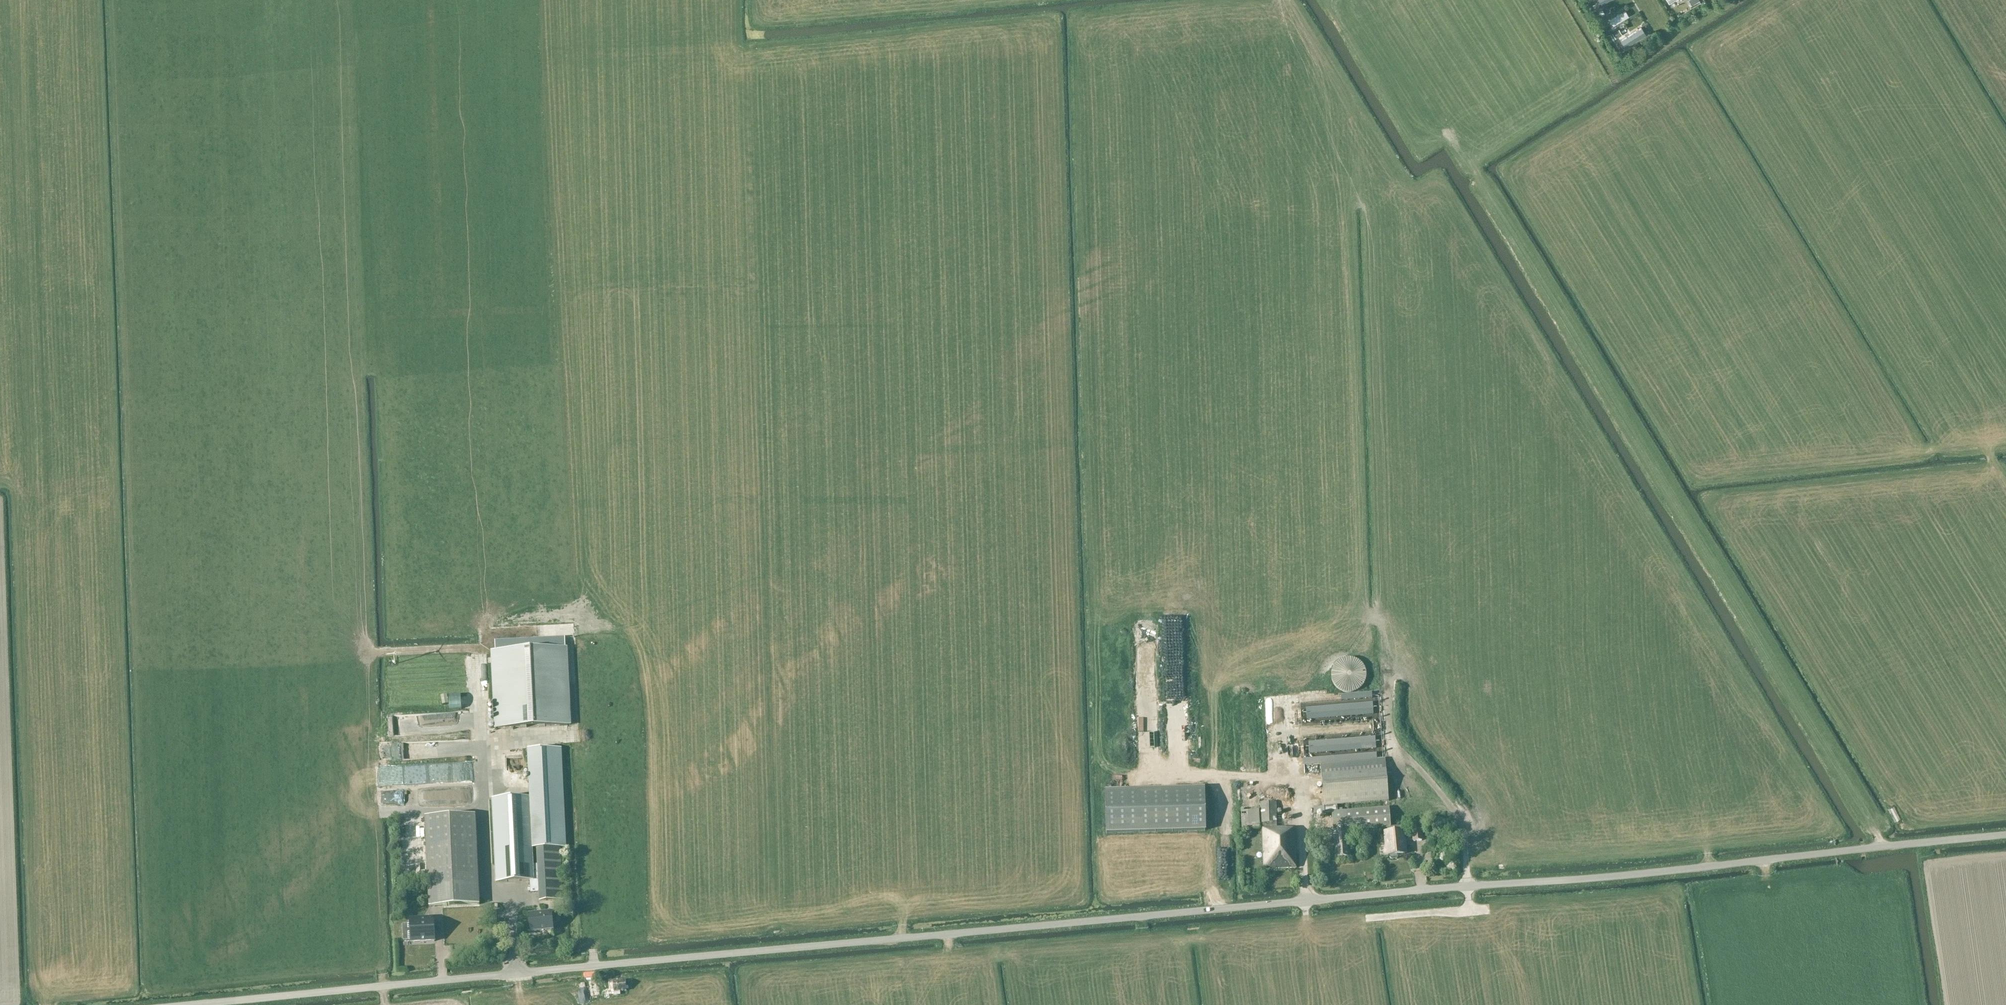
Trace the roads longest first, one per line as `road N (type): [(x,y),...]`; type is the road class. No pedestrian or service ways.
road 1 (unclassified): [(249,1004),(1105,929),(2005,836)]

